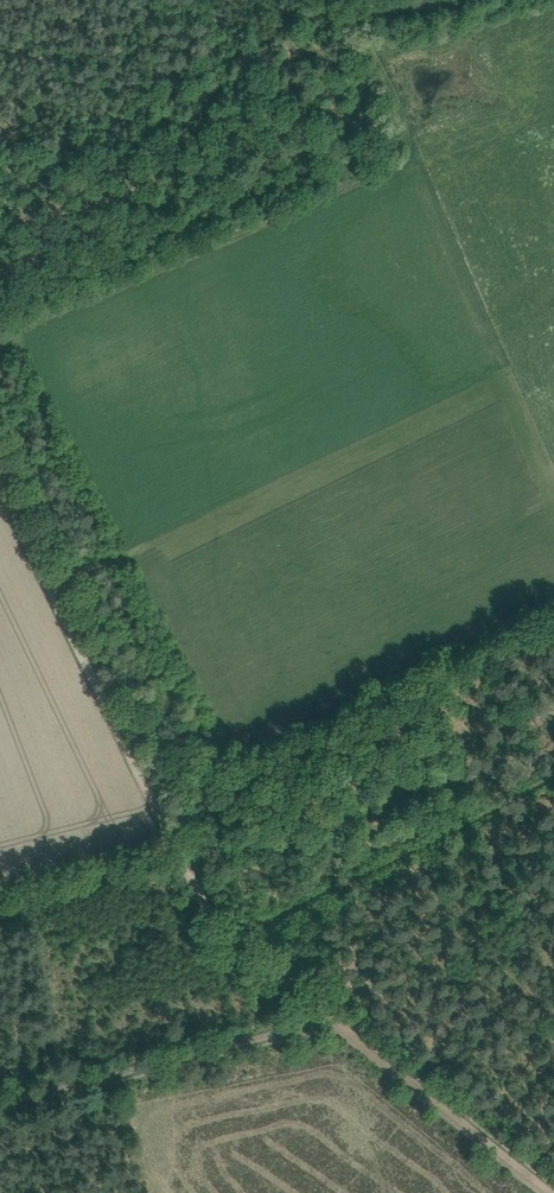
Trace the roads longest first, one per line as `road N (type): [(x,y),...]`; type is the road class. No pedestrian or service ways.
road 1 (track): [(47,582),(177,857),(229,943),(547,1192)]
road 2 (track): [(229,943),(553,777)]
road 3 (track): [(0,1100),(325,1016)]
road 4 (track): [(348,3),(415,159)]
road 5 (track): [(238,53),(314,15),(371,0)]

